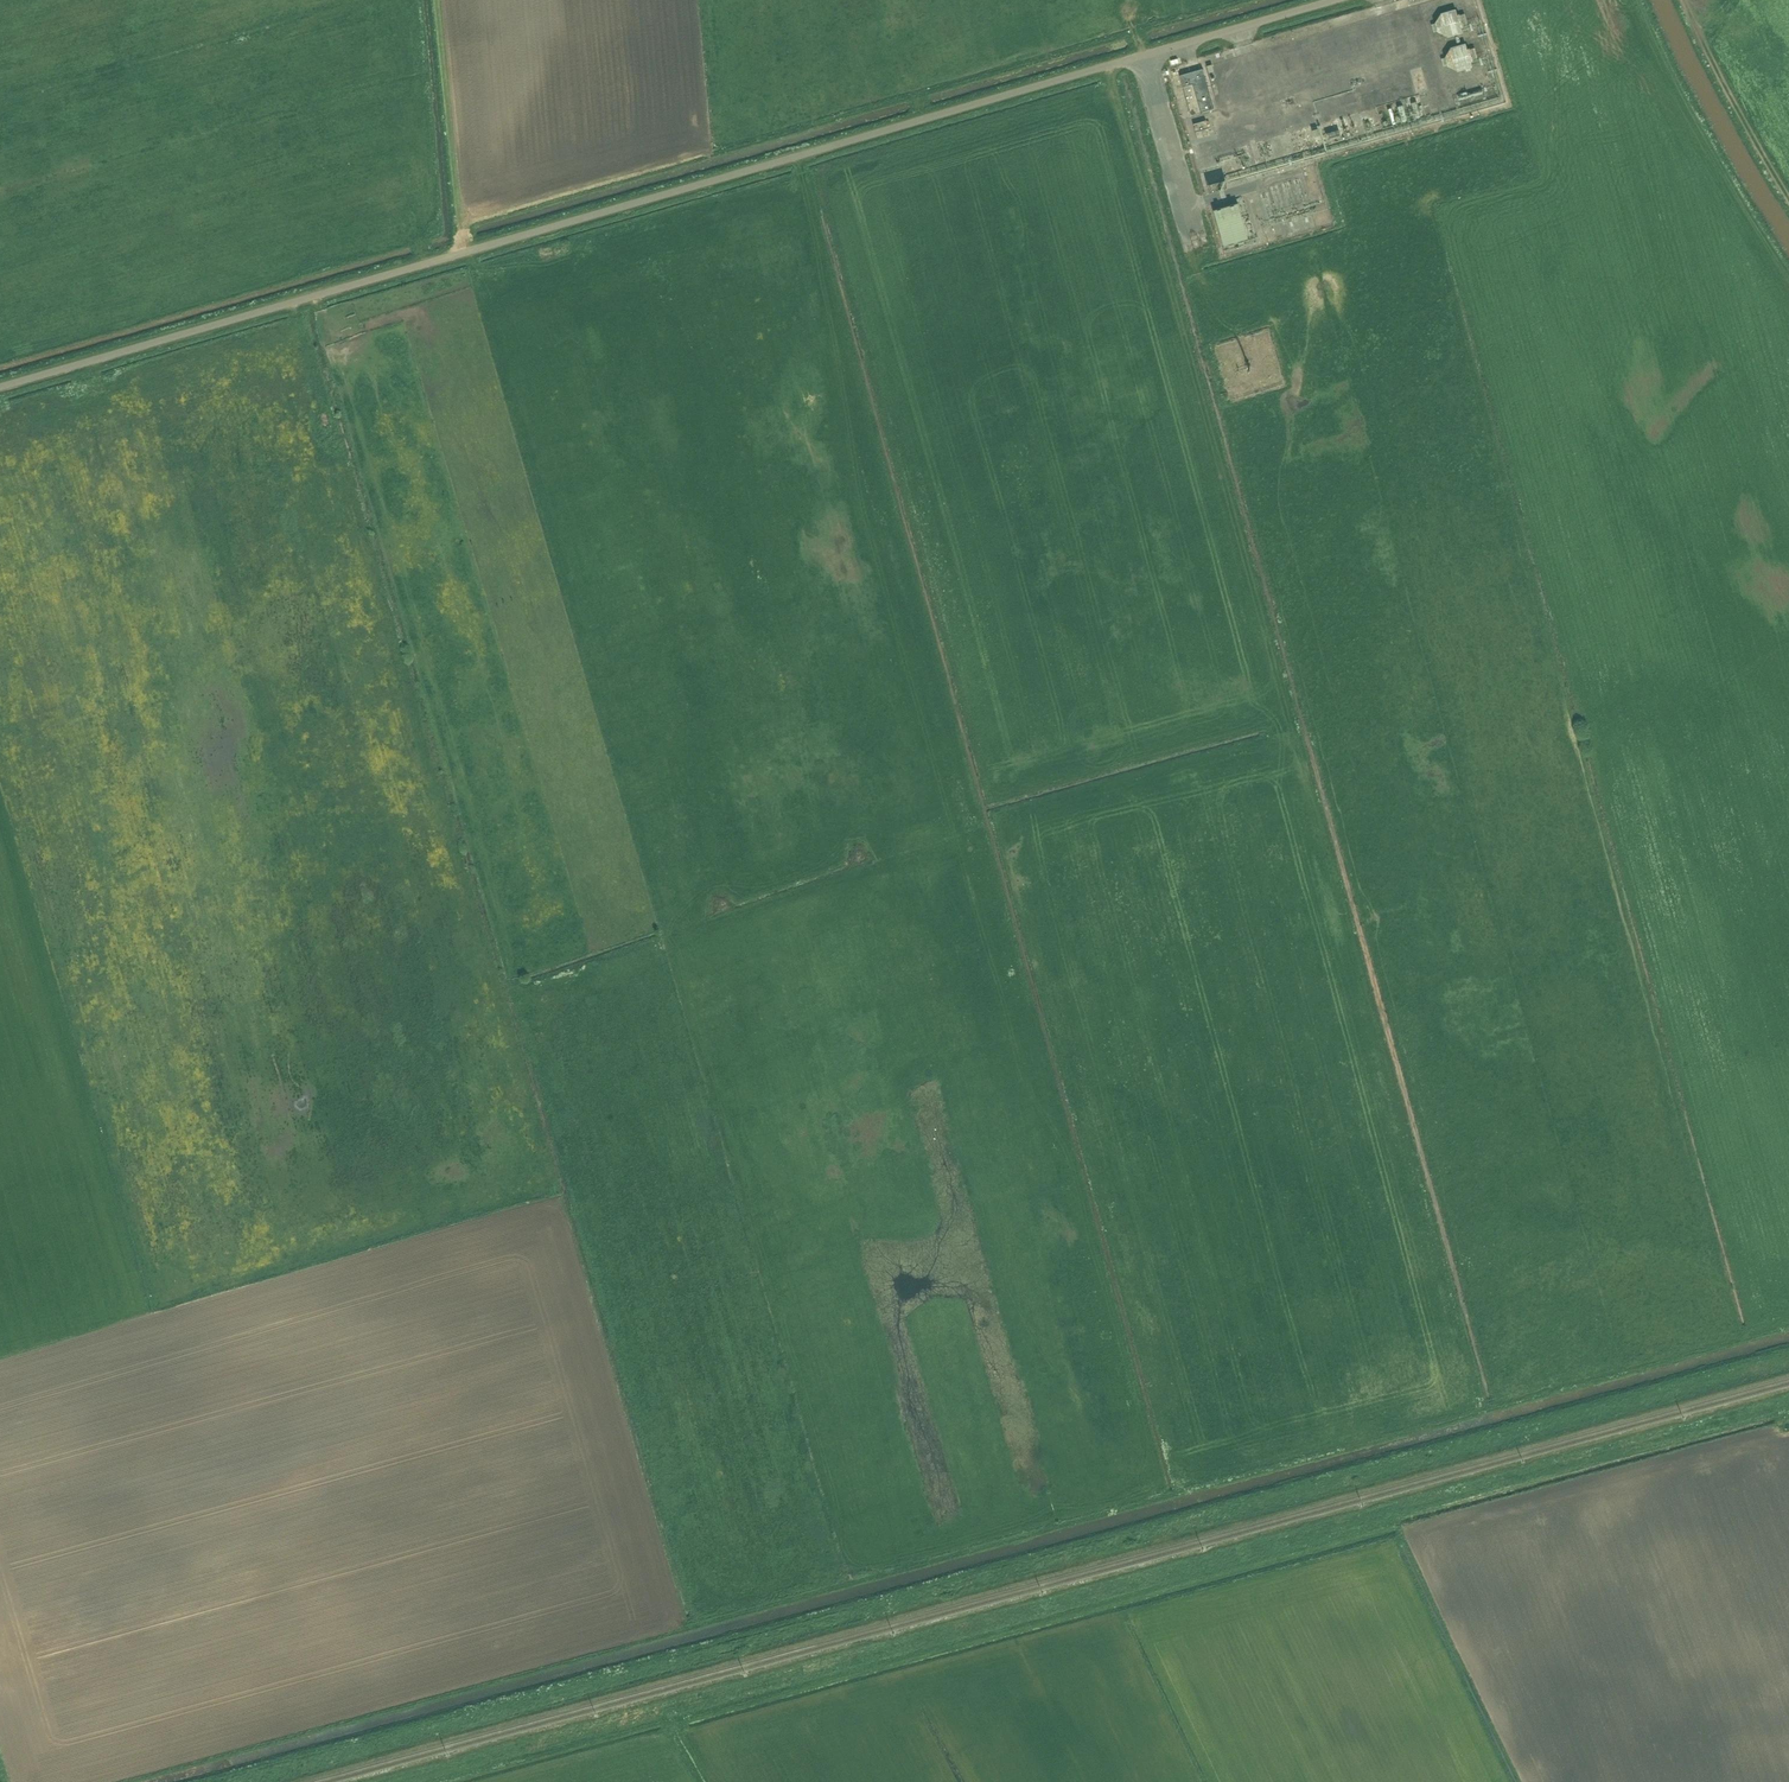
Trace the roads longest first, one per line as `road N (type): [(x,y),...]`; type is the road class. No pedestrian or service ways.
road 1 (unclassified): [(0,383),(1334,0)]

